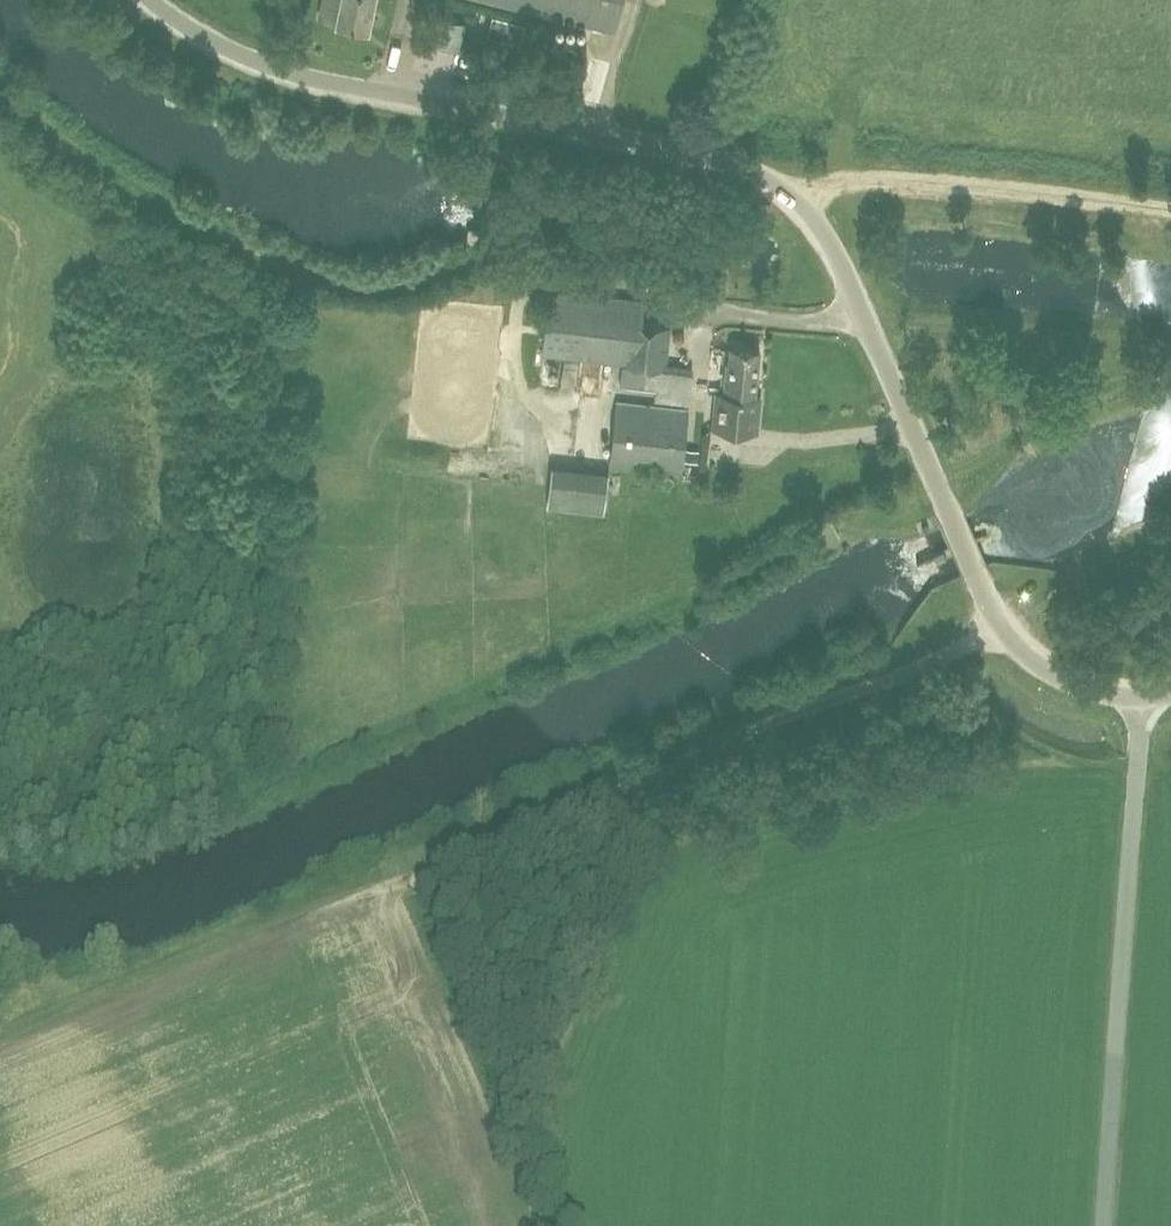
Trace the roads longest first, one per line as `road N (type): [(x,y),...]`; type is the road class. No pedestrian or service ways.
road 1 (unclassified): [(1142,699),(1068,683),(1011,643),(844,273),(805,209),(777,184),(718,161),(277,71),(207,40),(149,0)]
road 2 (track): [(404,881),(1003,631),(1036,601),(1170,541)]
road 3 (track): [(793,196),(846,185),(926,184),(1170,213)]

